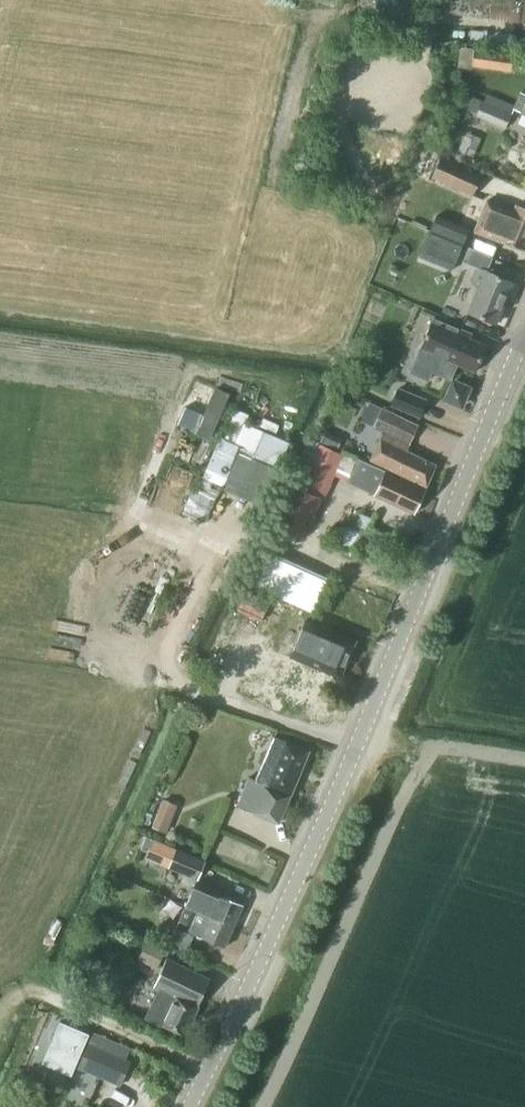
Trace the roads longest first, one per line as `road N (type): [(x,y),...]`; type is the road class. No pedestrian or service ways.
road 1 (secondary): [(189,1106),(351,757),(524,336)]
road 2 (track): [(208,1070),(35,991)]

